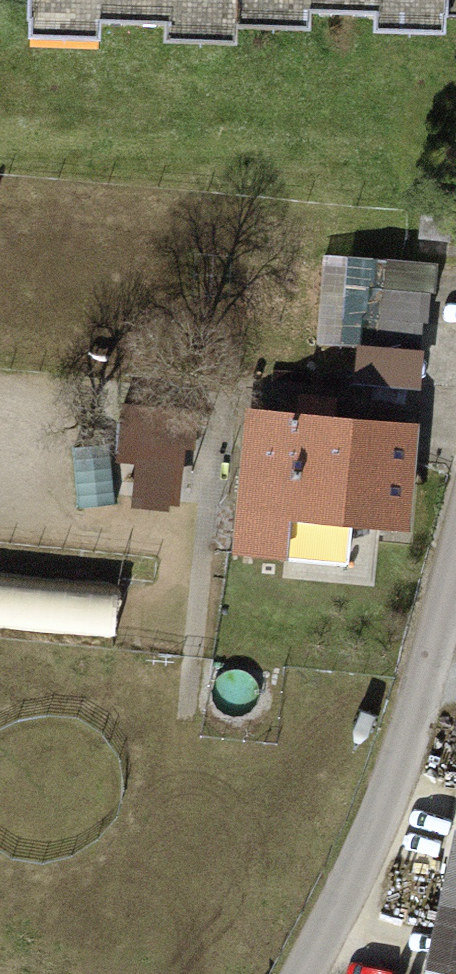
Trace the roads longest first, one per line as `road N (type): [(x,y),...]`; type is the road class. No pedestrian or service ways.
road 1 (residential): [(455,558),(415,716),(364,855),(302,973)]

